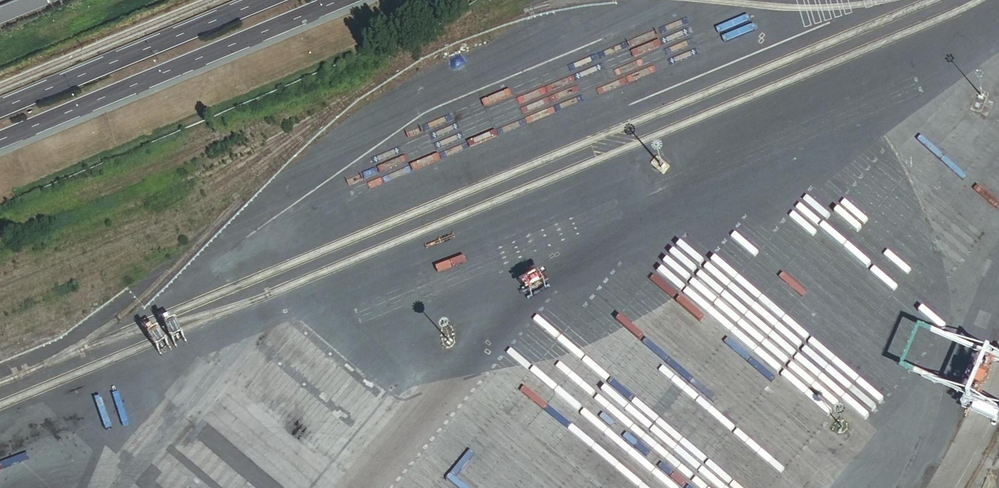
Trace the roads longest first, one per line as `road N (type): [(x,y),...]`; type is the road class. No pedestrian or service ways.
road 1 (secondary): [(0,144),(354,0)]
road 2 (secondary): [(265,0),(0,109)]

